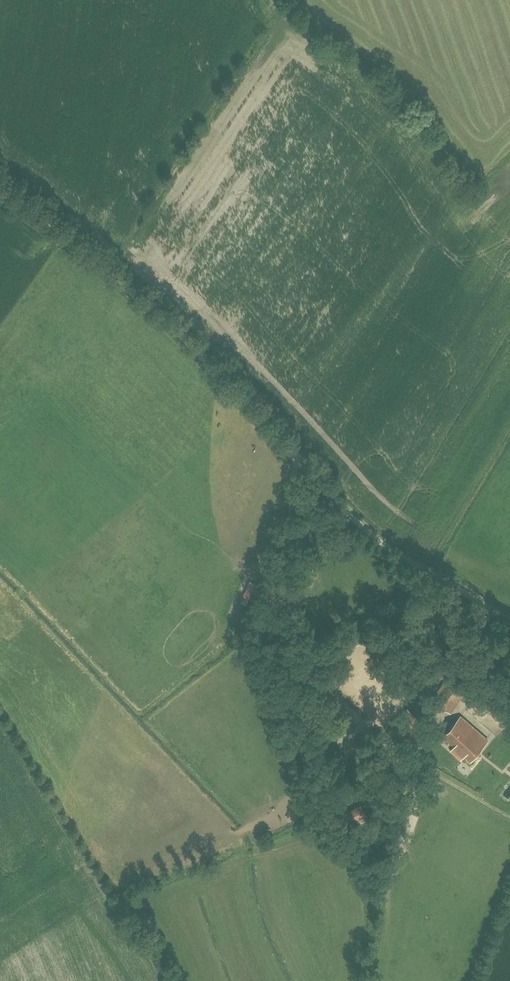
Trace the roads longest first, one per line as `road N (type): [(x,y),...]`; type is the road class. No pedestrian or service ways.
road 1 (track): [(0,188),(196,353),(372,533),(509,617)]
road 2 (track): [(509,818),(392,754),(315,669)]
road 3 (track): [(436,779),(415,803),(386,879),(388,918),(372,980)]
road 4 (track): [(299,461),(290,597),(315,669)]

